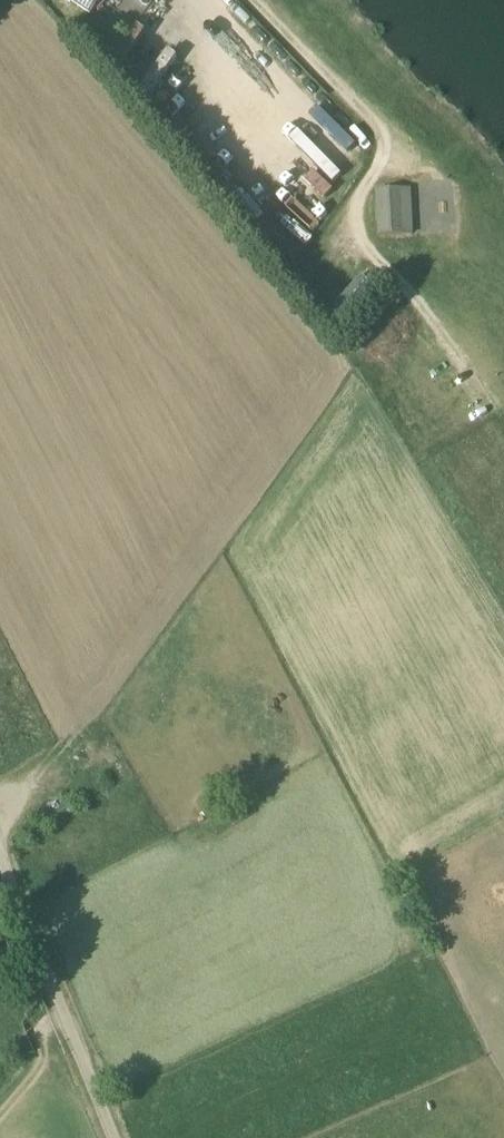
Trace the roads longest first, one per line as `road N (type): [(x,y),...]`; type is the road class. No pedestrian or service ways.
road 1 (unclassified): [(109,1137),(0,860)]

